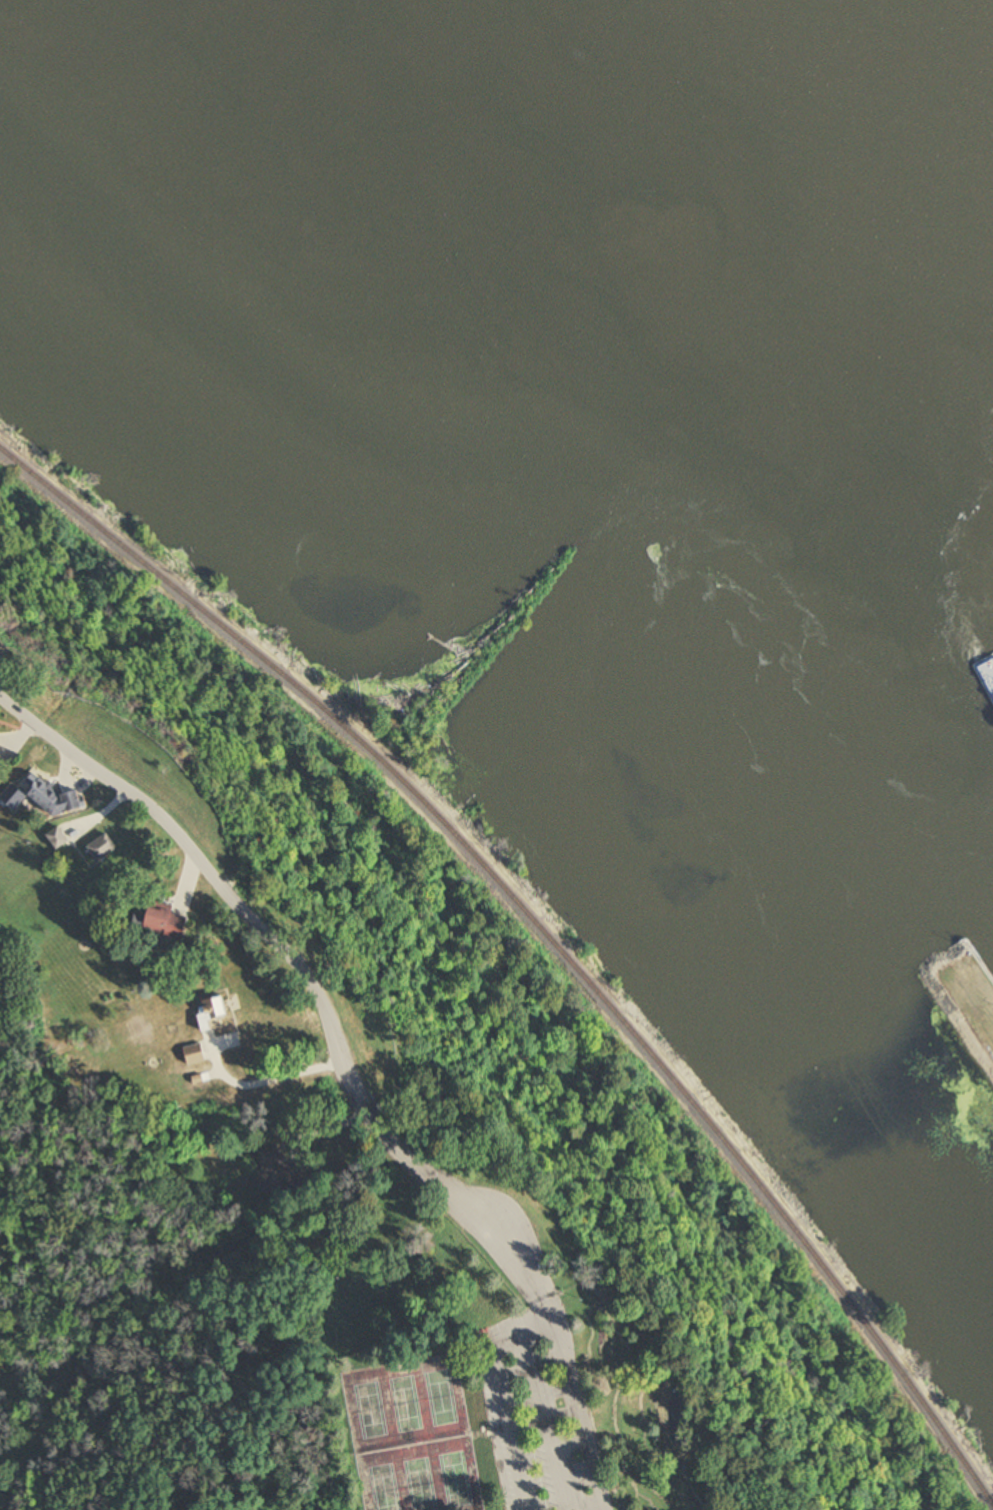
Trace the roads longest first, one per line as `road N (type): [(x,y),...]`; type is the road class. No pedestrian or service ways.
road 1 (residential): [(551,1294),(487,1218),(418,1163),(387,1124),(363,1086),(324,981),(198,839),(0,687)]

